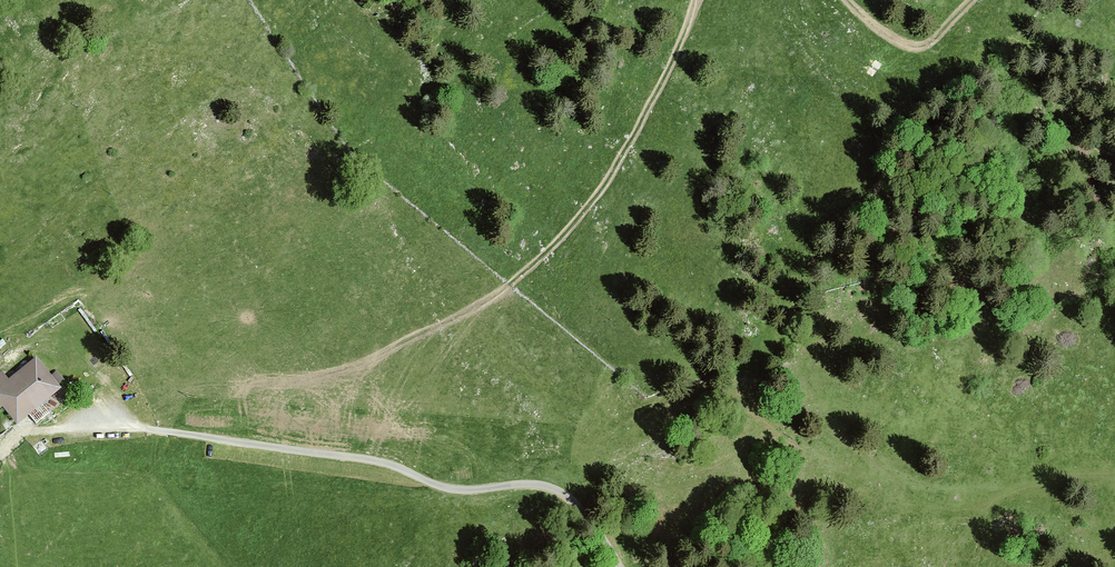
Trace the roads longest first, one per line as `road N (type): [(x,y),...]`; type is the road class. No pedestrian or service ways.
road 1 (track): [(696,0),(610,178),(561,240),(495,297),(336,373),(192,389),(160,405),(142,429)]
road 2 (unclassified): [(619,566),(574,502),(543,486),(451,489),(374,460),(142,429),(25,430)]
road 3 (track): [(851,0),(903,42),(926,42),(973,0)]

